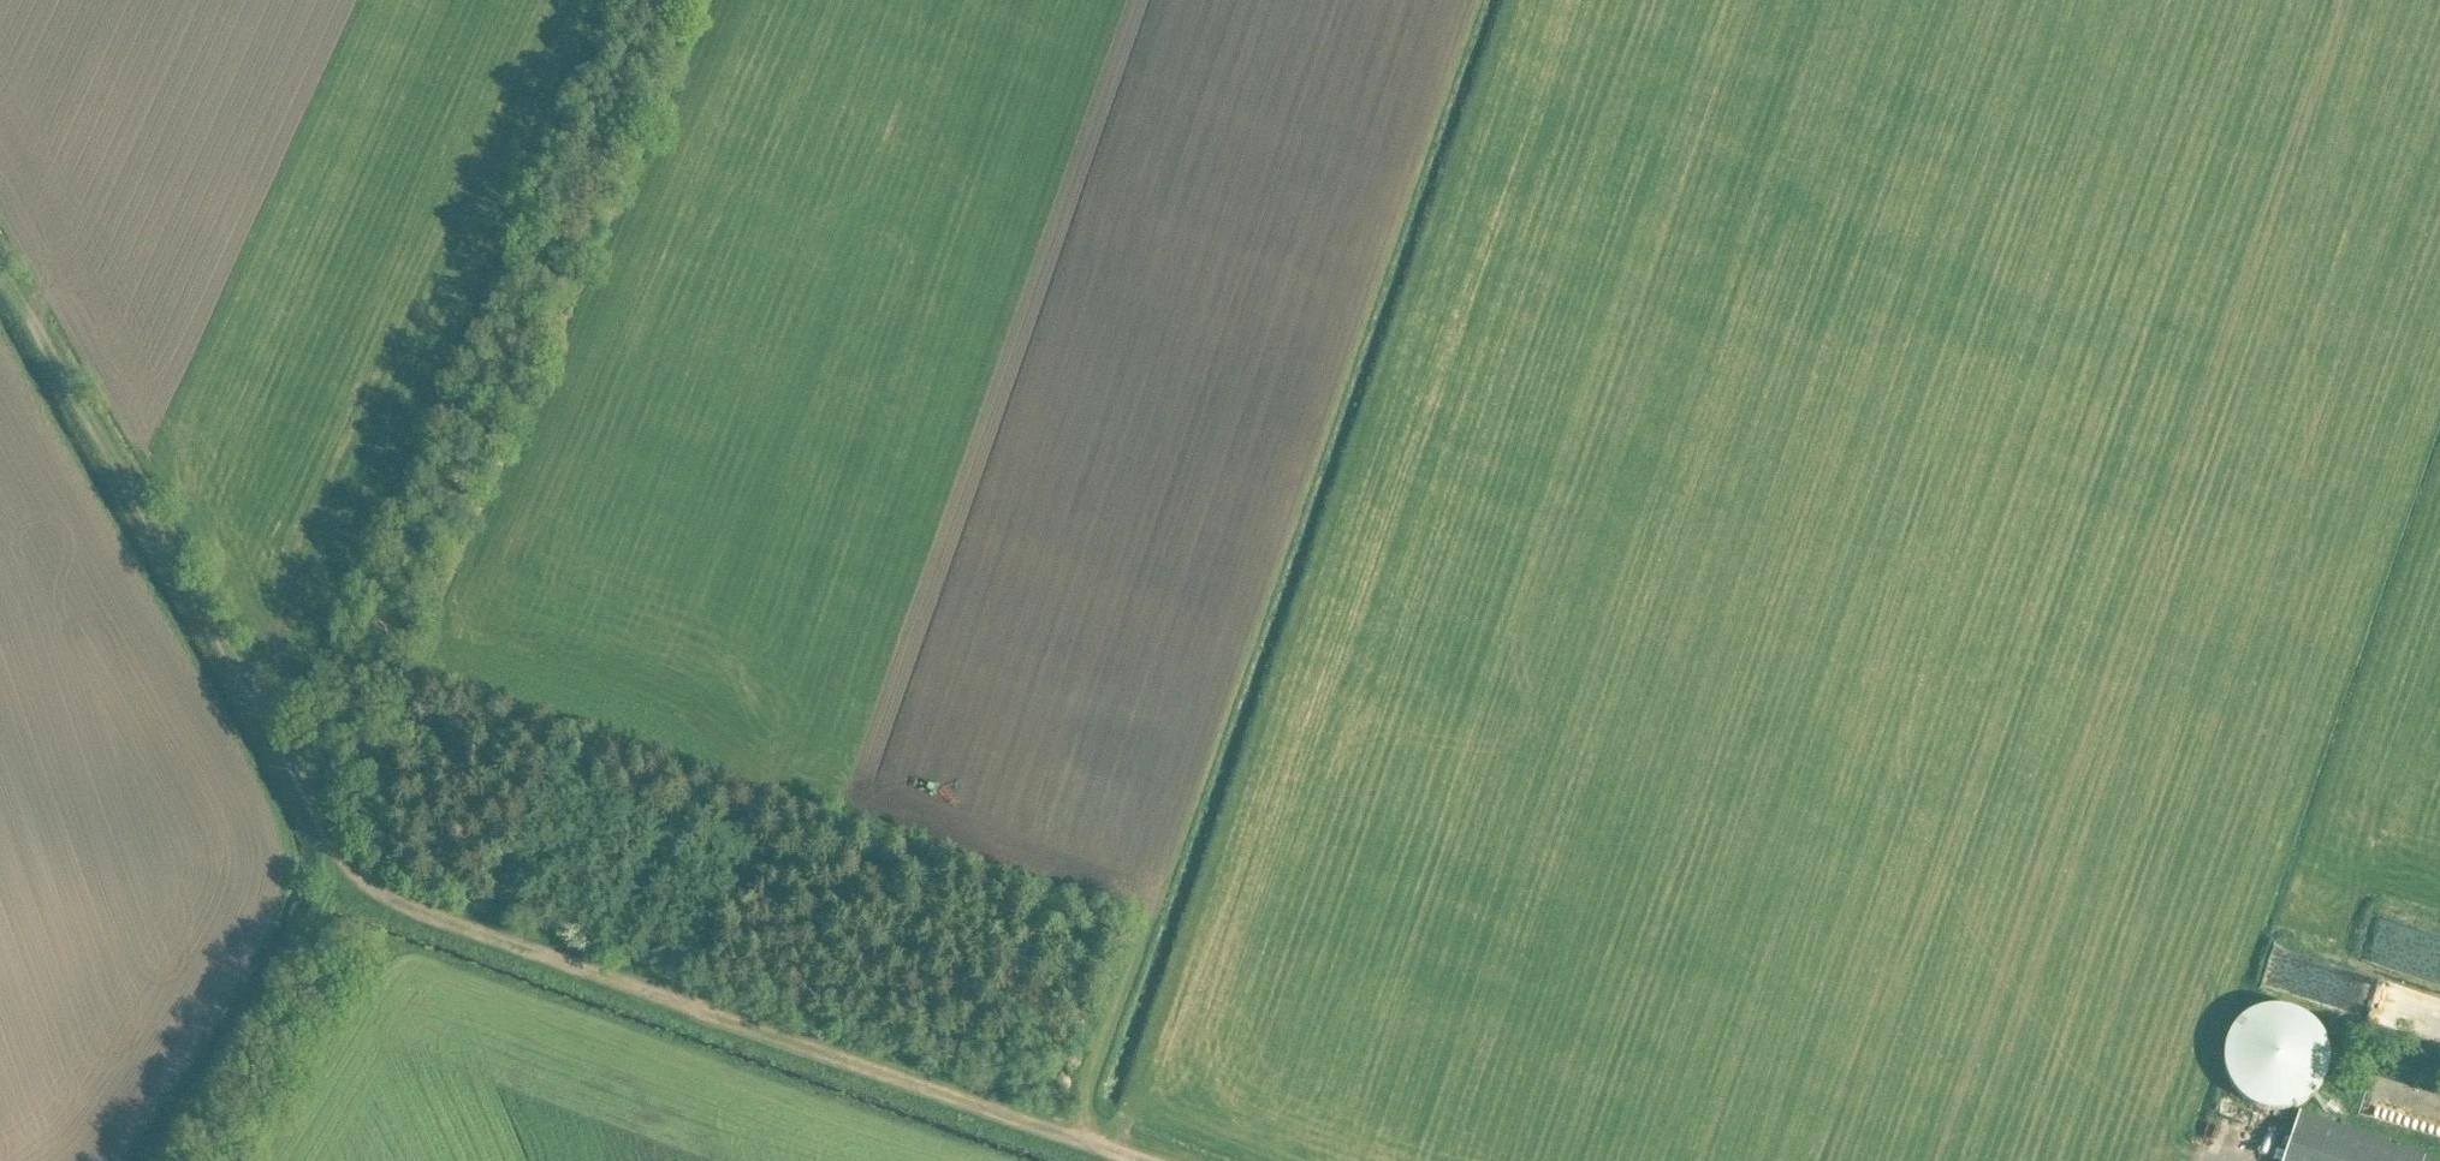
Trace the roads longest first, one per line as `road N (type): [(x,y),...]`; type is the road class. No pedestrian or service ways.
road 1 (track): [(343,859),(359,883),(395,906),(1136,1160)]
road 2 (track): [(0,270),(343,859)]

